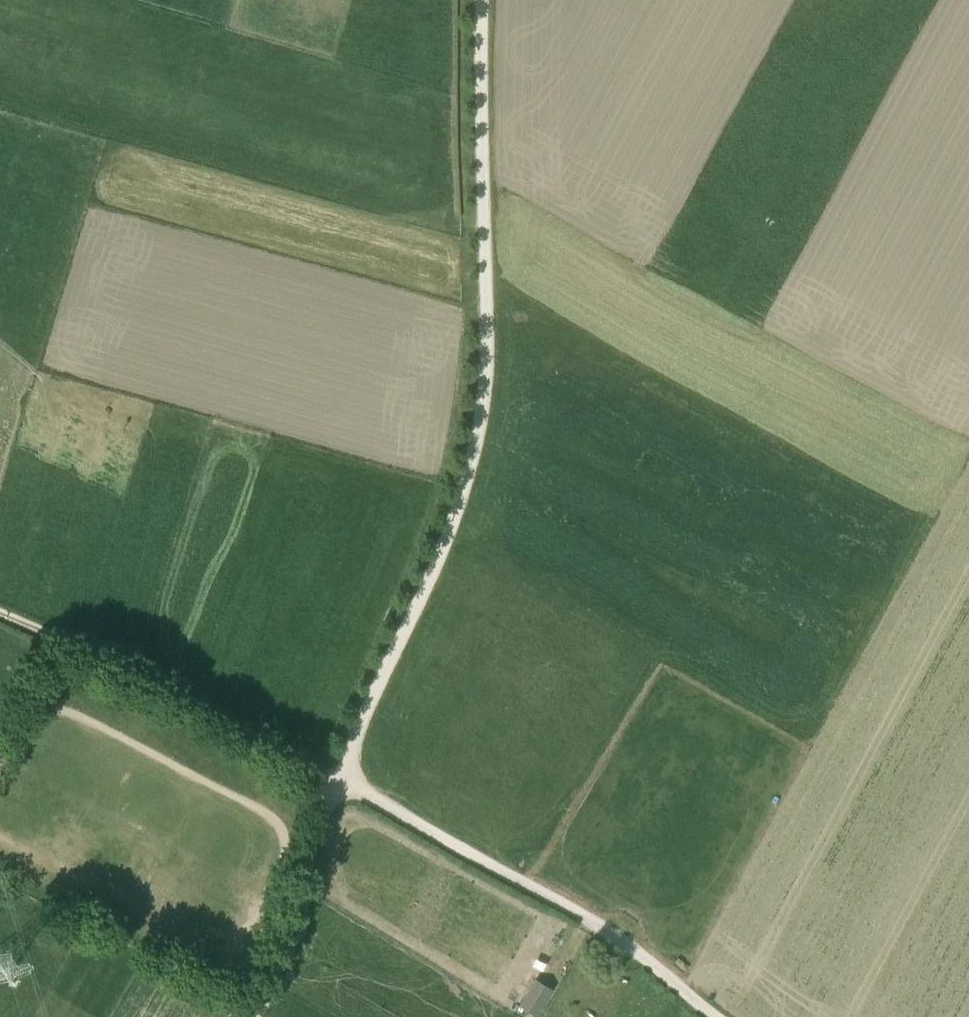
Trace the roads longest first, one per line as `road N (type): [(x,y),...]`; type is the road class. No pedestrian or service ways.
road 1 (track): [(480,0),(486,282),(473,448),(439,550),(337,782)]
road 2 (track): [(337,782),(635,950),(717,1016)]
road 3 (track): [(337,782),(0,613)]
road 4 (track): [(256,1016),(337,782)]

